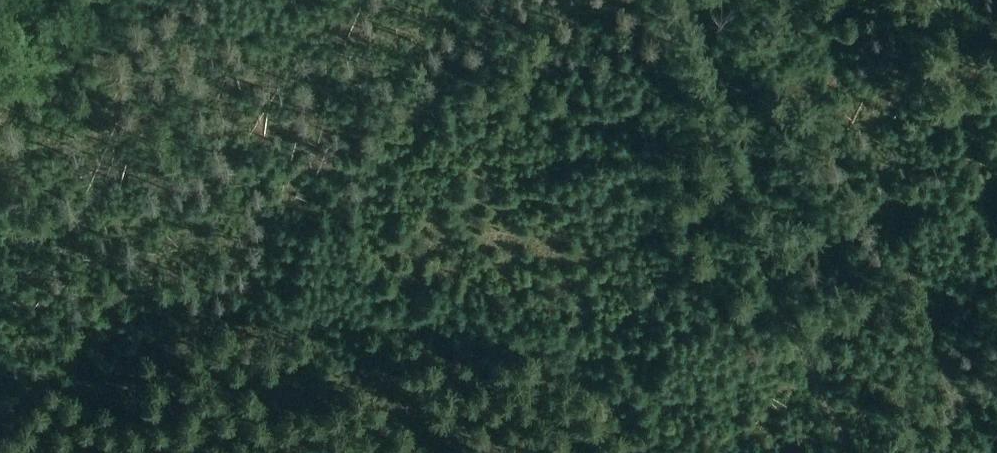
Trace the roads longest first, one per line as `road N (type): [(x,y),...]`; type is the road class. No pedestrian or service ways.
road 1 (track): [(838,452),(645,0)]
road 2 (track): [(84,0),(0,111)]

